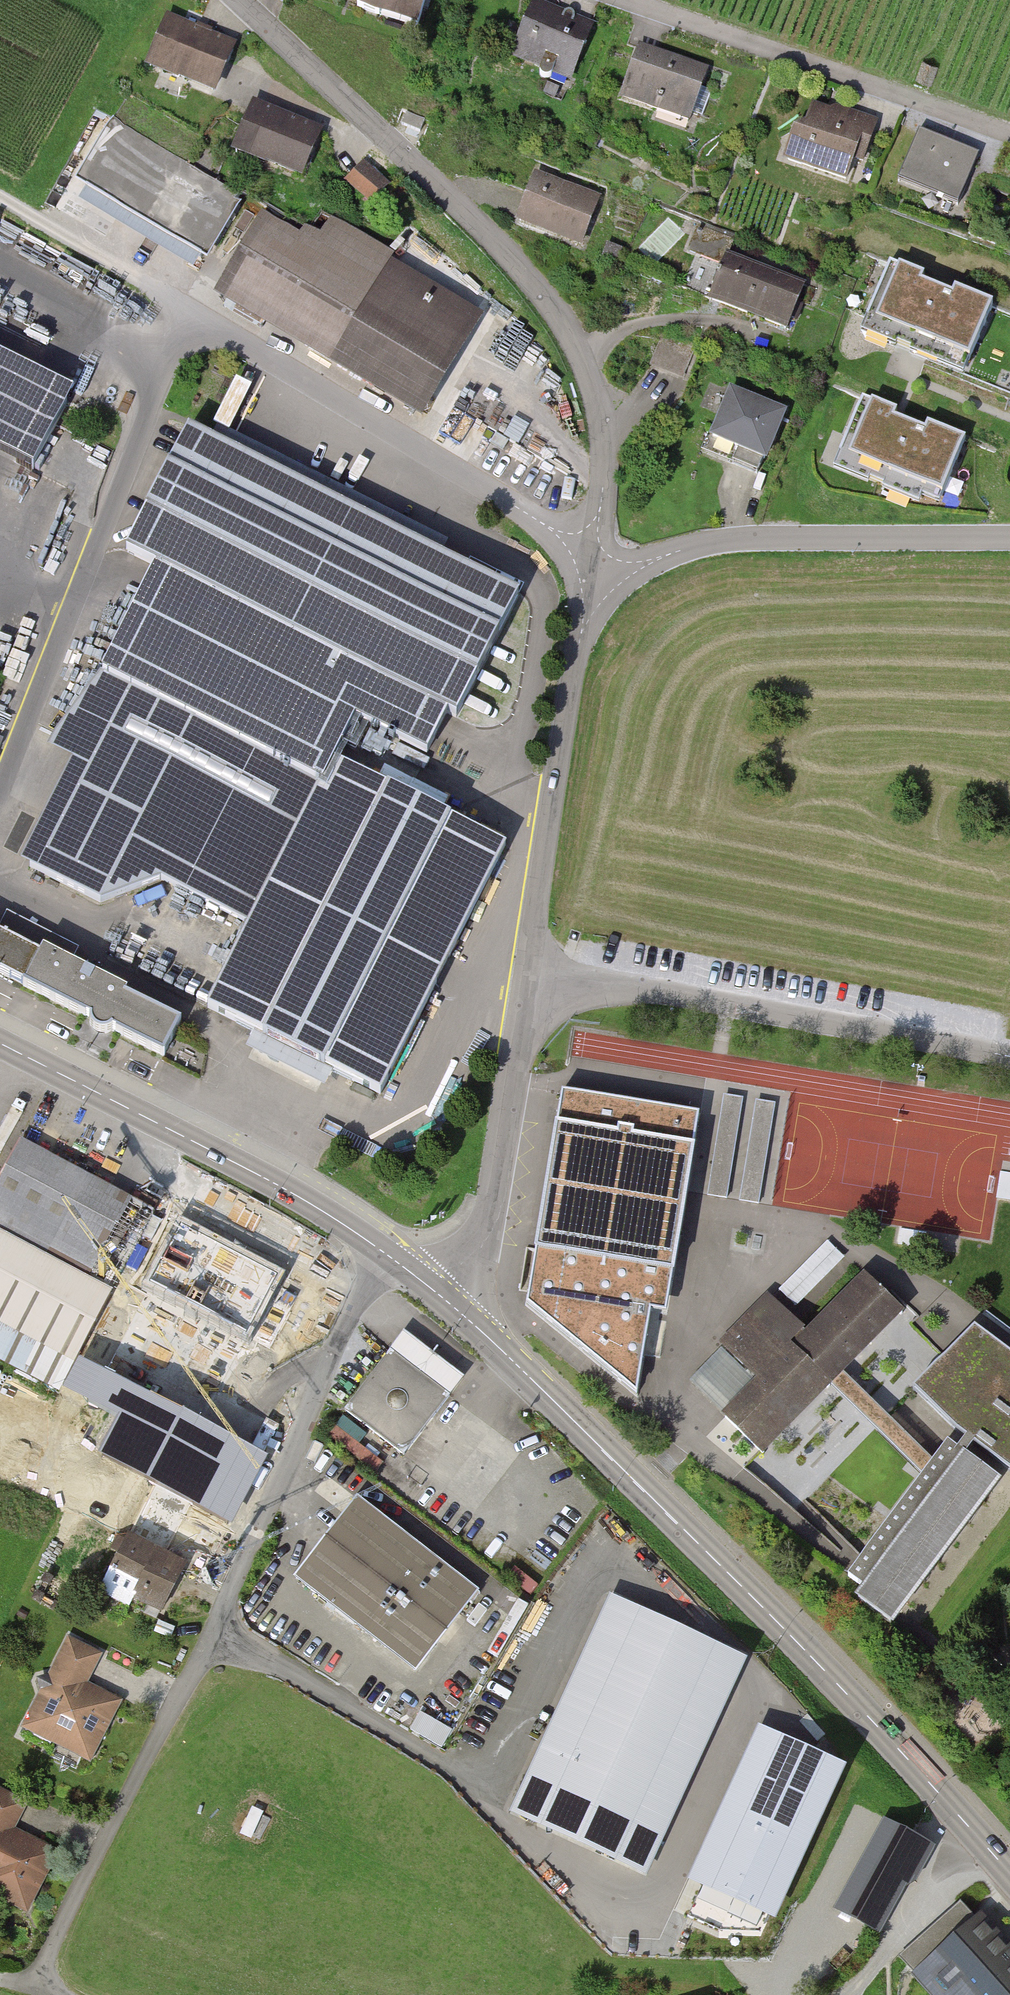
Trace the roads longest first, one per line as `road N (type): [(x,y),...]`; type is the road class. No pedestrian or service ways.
road 1 (residential): [(387,1253),(216,1637),(29,1994)]
road 2 (secondary): [(1009,1877),(743,1589),(444,1298)]
road 3 (residential): [(594,568),(603,429),(590,366),(534,286),(462,210),(233,0)]
road 4 (residential): [(1009,1056),(527,976)]
road 5 (tertiary): [(387,1253),(272,1182),(0,1043)]
road 6 (residential): [(601,0),(1009,135)]
road 7 (residential): [(594,568),(747,538),(1009,541)]
road 8 (residential): [(527,976),(594,568)]
road 9 (residential): [(444,1298),(487,1224),(527,976)]
road 10 (track): [(190,311),(0,197)]

